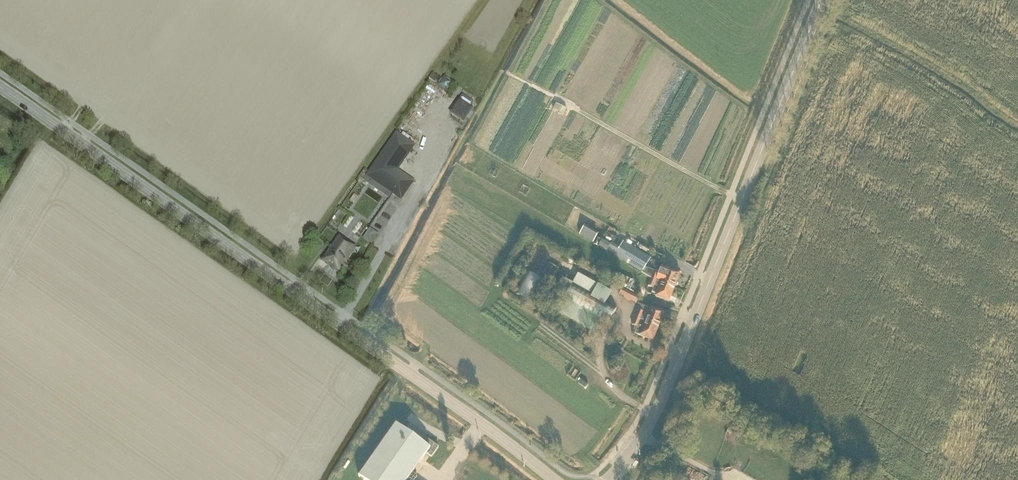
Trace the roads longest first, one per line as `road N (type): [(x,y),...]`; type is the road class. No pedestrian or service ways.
road 1 (secondary): [(554,479),(0,86)]
road 2 (secondary): [(609,479),(666,389),(822,0)]
road 3 (track): [(742,200),(512,75)]

